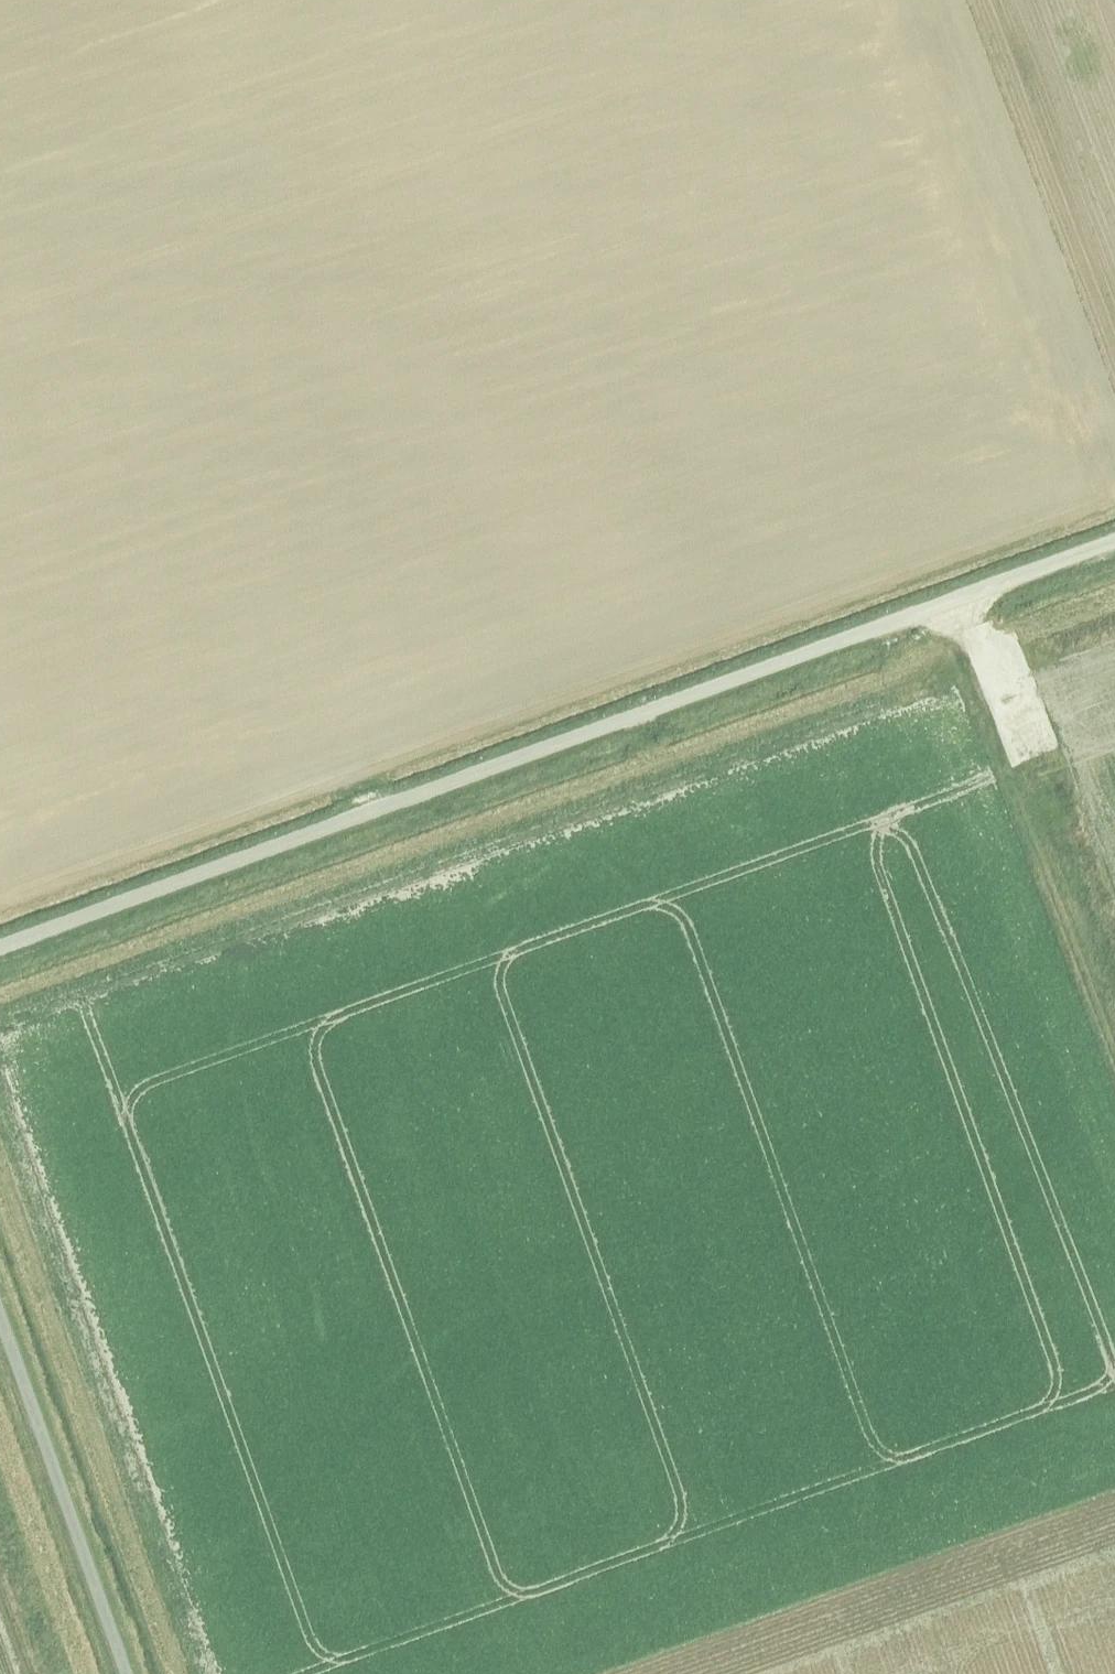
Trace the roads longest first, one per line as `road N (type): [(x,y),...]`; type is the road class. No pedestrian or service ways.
road 1 (unclassified): [(0,946),(1114,547)]
road 2 (unclassified): [(118,1673),(0,1331)]

